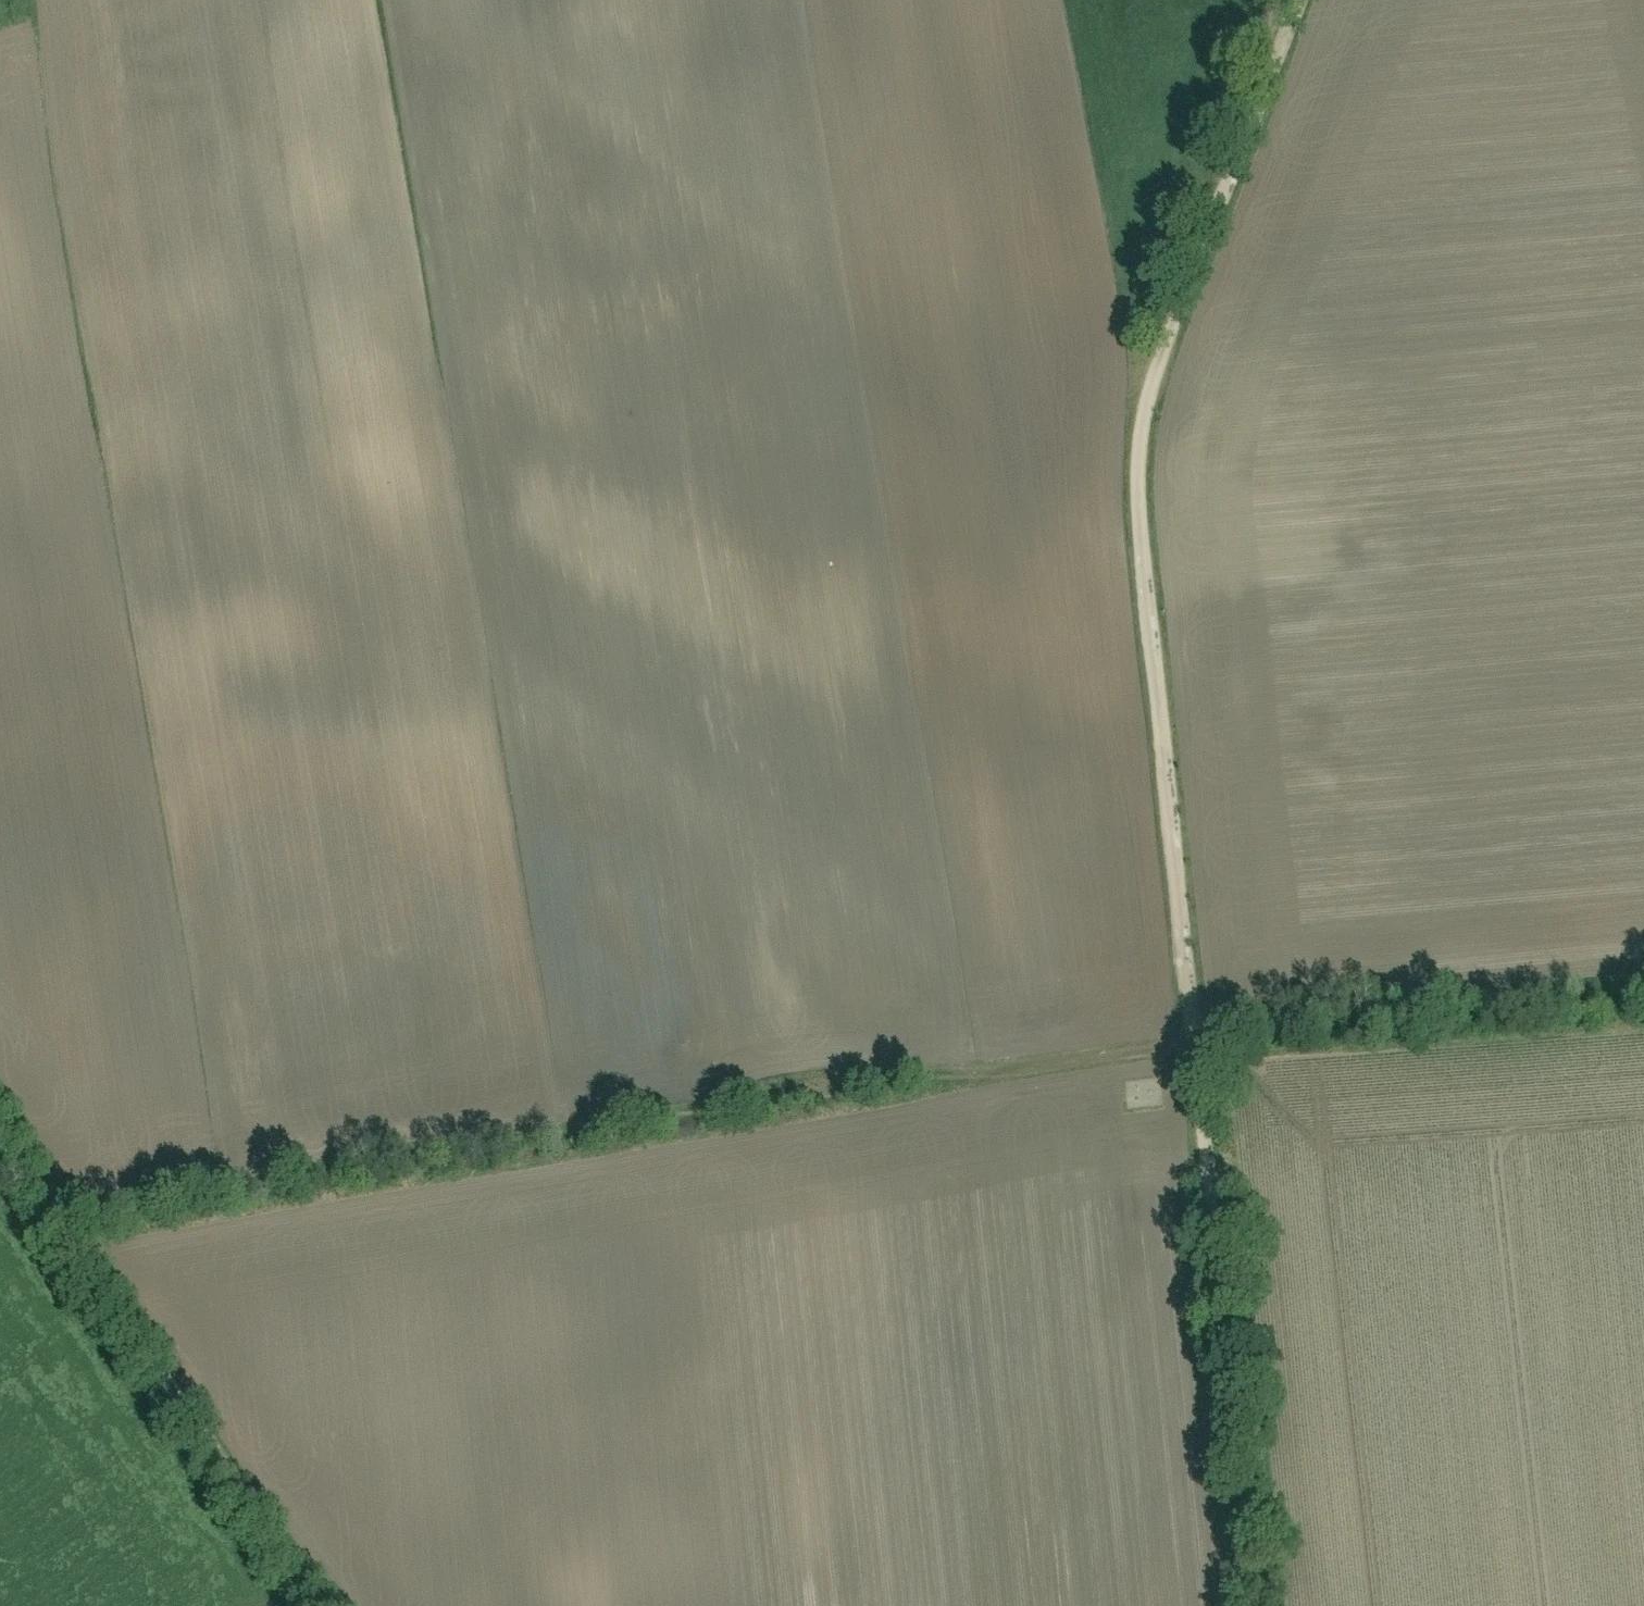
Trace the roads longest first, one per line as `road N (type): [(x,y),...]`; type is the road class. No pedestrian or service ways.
road 1 (track): [(1297,0),(1145,425),(1139,506),(1205,1051),(1260,1605)]
road 2 (track): [(1643,1006),(1205,1051)]

